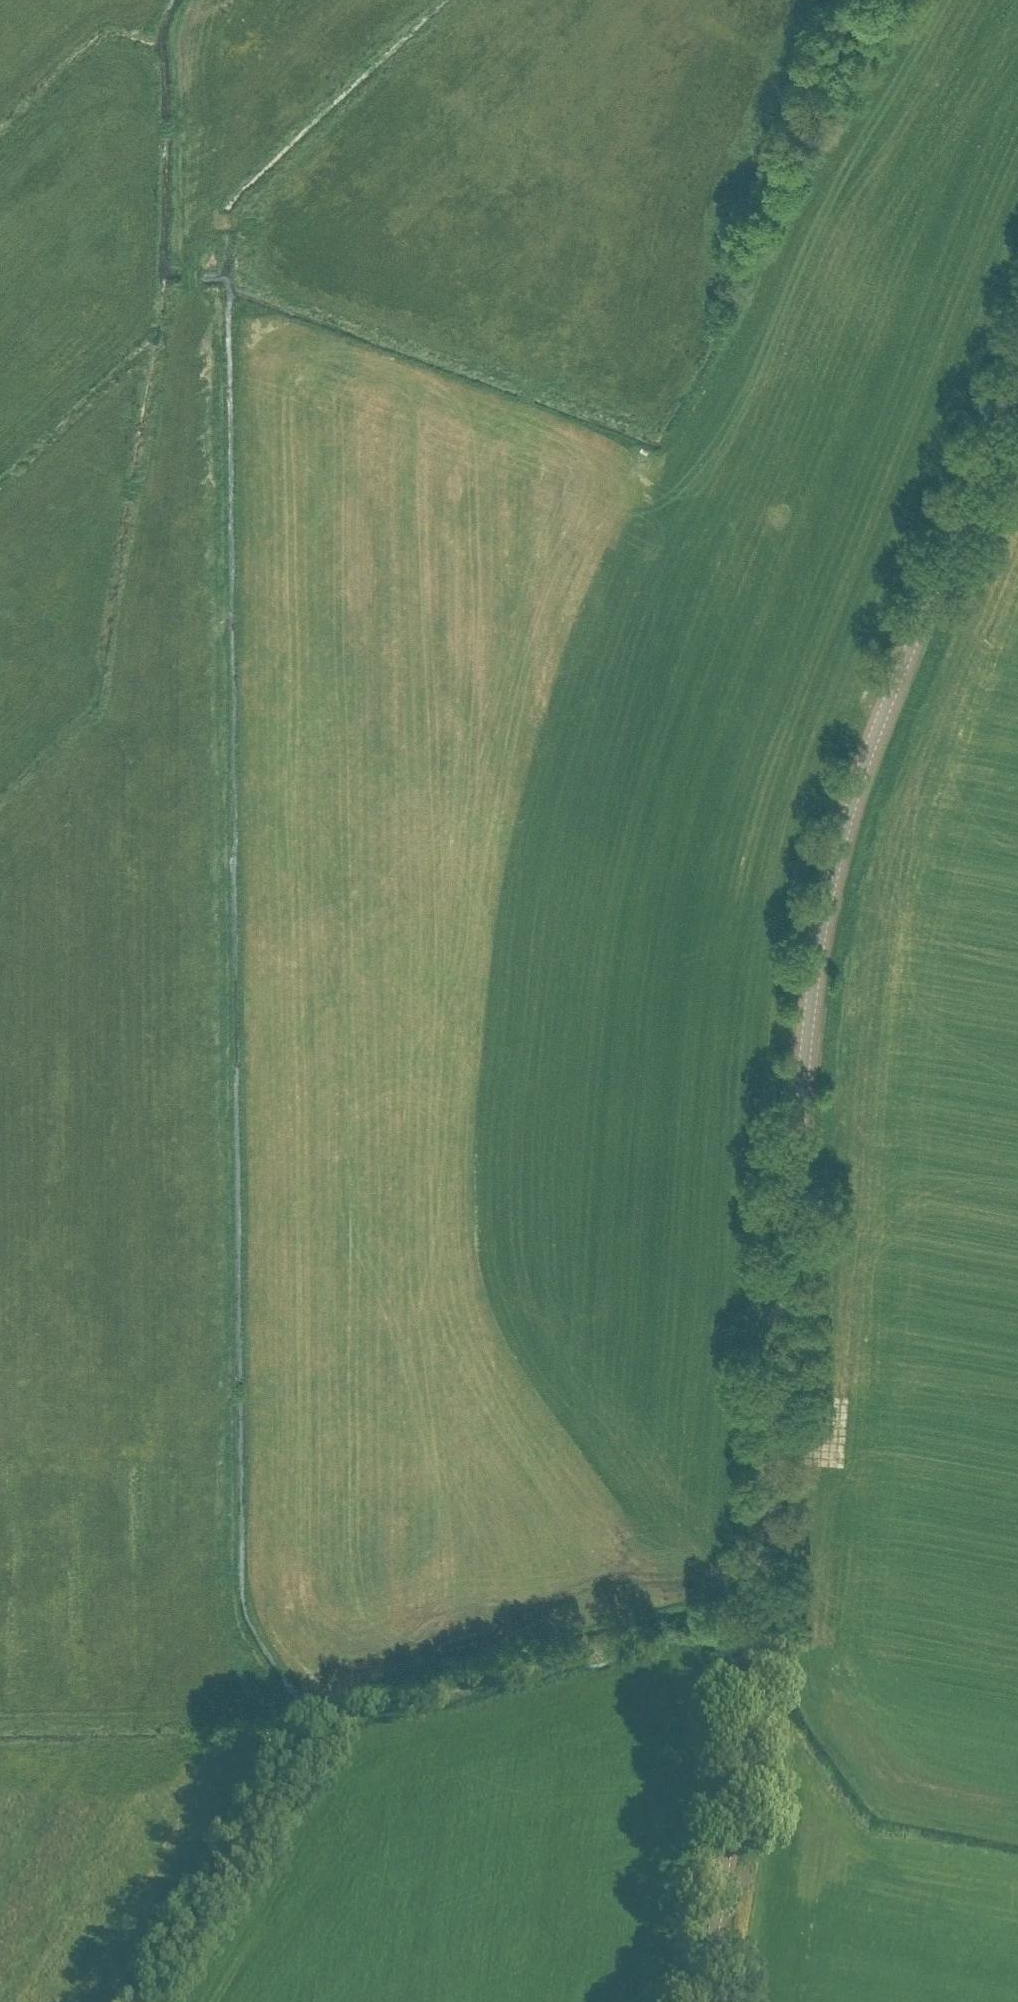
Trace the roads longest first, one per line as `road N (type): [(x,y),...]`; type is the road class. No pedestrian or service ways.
road 1 (tertiary): [(709,2001),(732,1868),(819,949),(887,701),(1017,379)]

